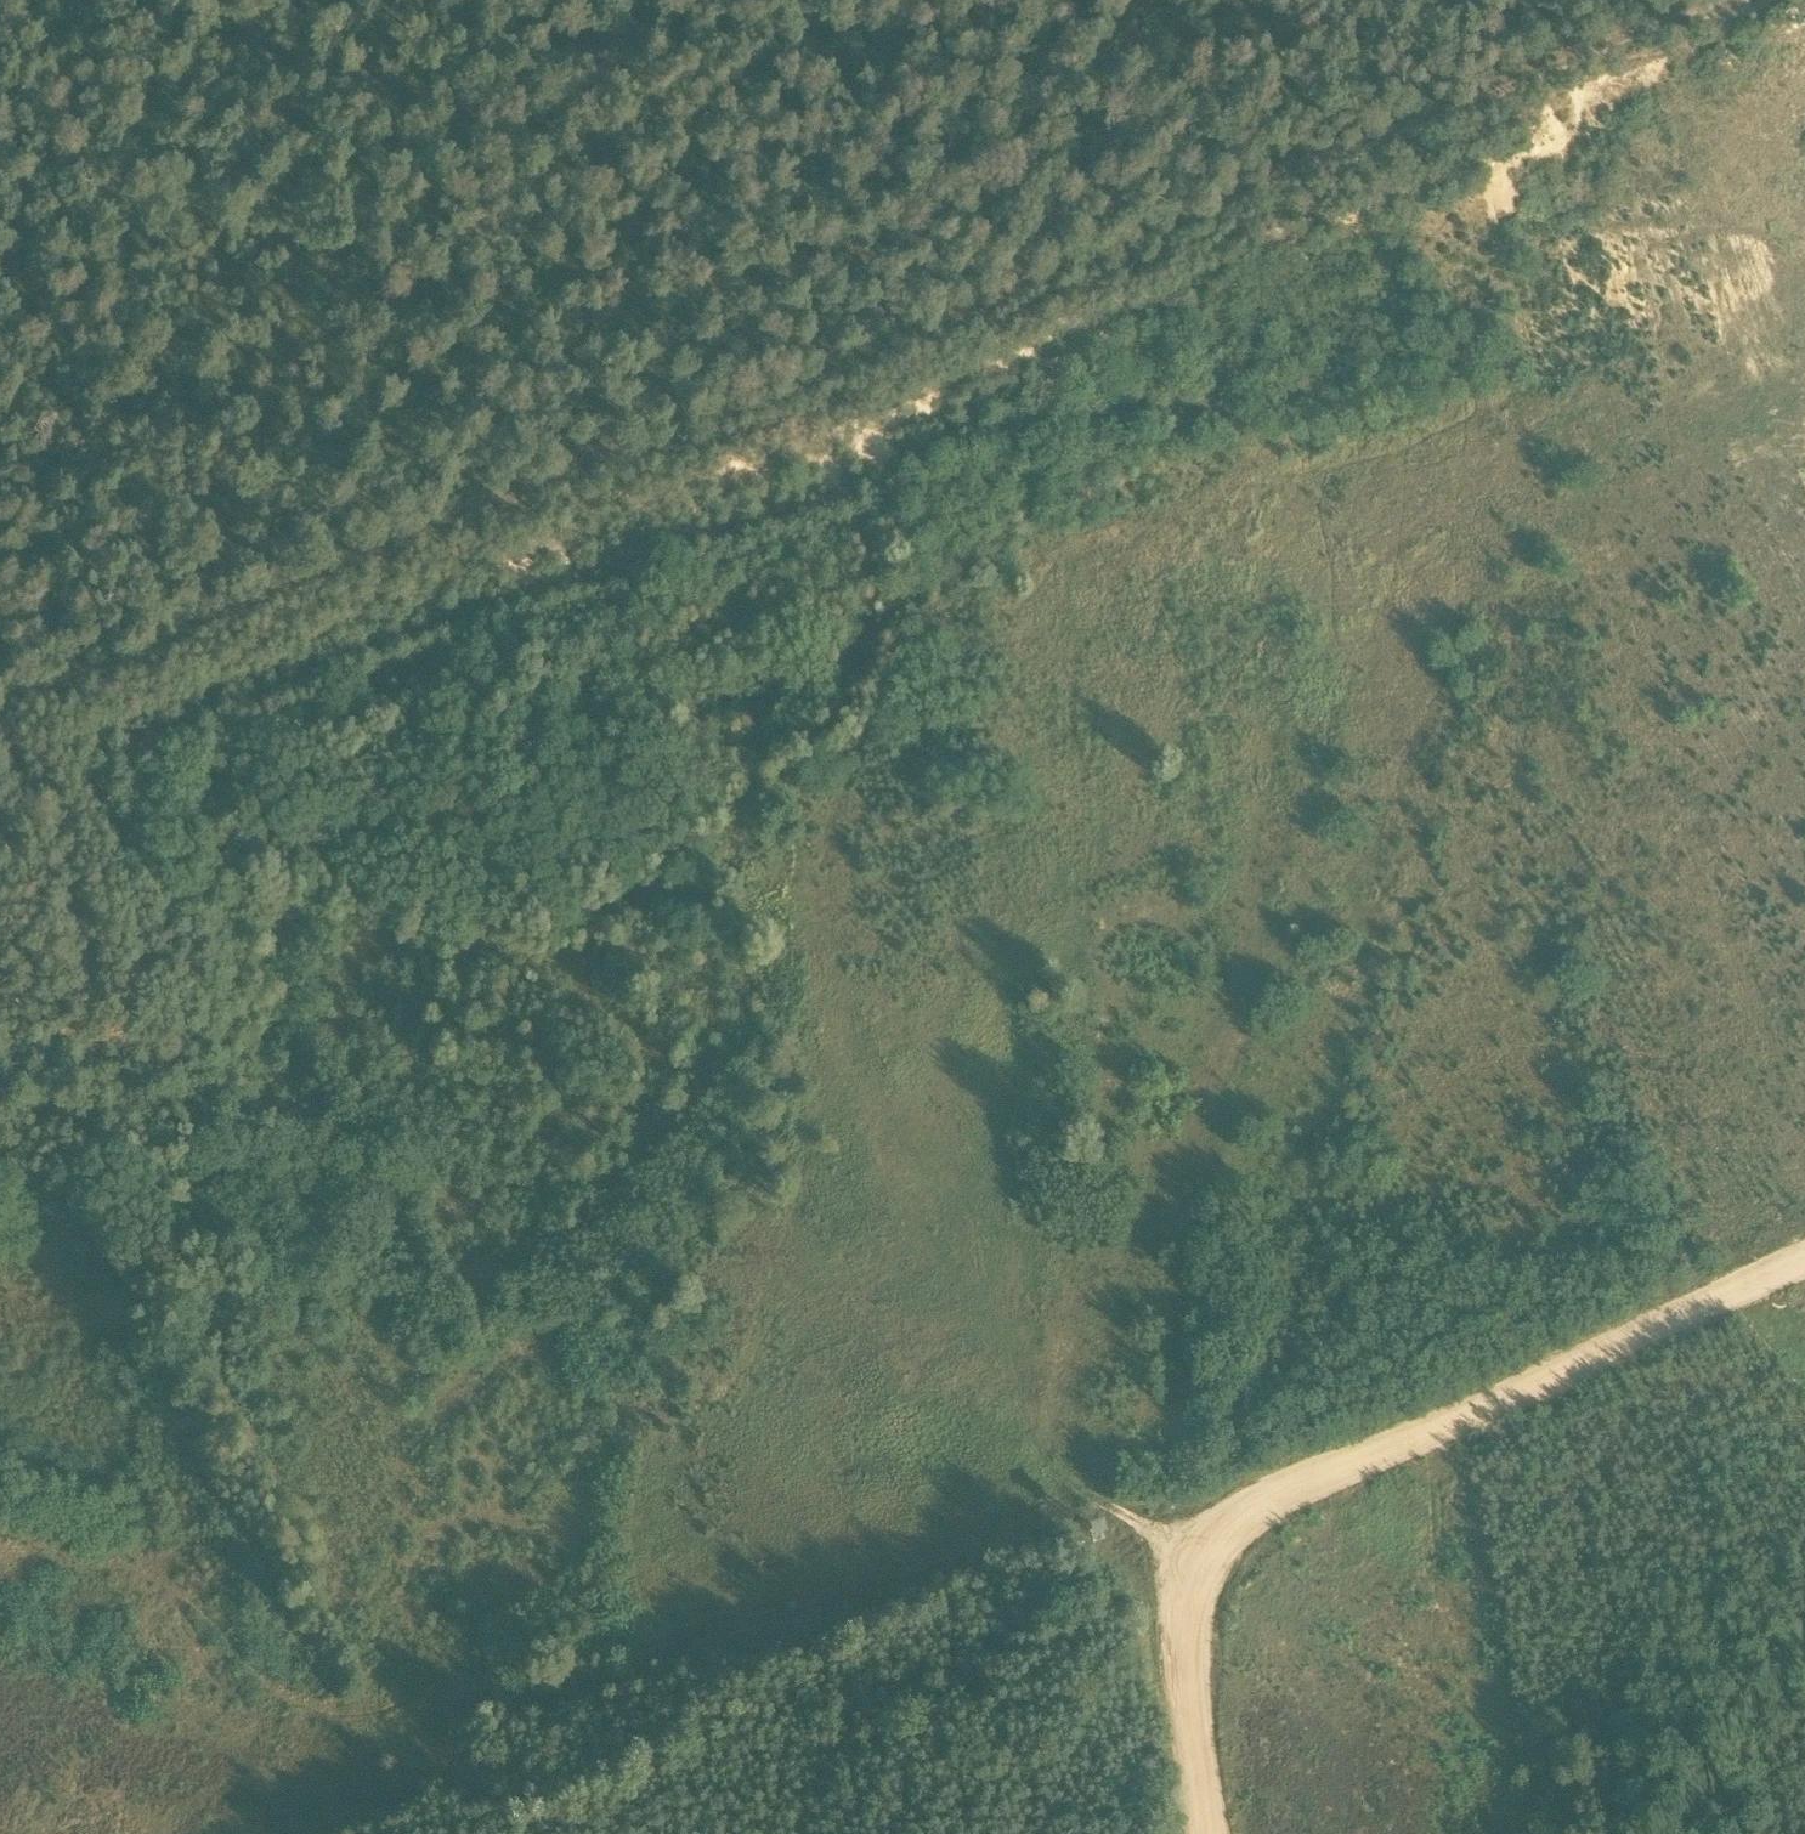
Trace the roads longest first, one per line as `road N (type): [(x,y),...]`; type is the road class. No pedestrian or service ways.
road 1 (track): [(1757,0),(0,730)]
road 2 (track): [(1804,1273),(1245,1519),(1186,1556),(1175,1624),(1199,1833)]
road 3 (track): [(991,314),(905,0)]
road 4 (track): [(0,976),(27,962),(48,911),(0,772)]

